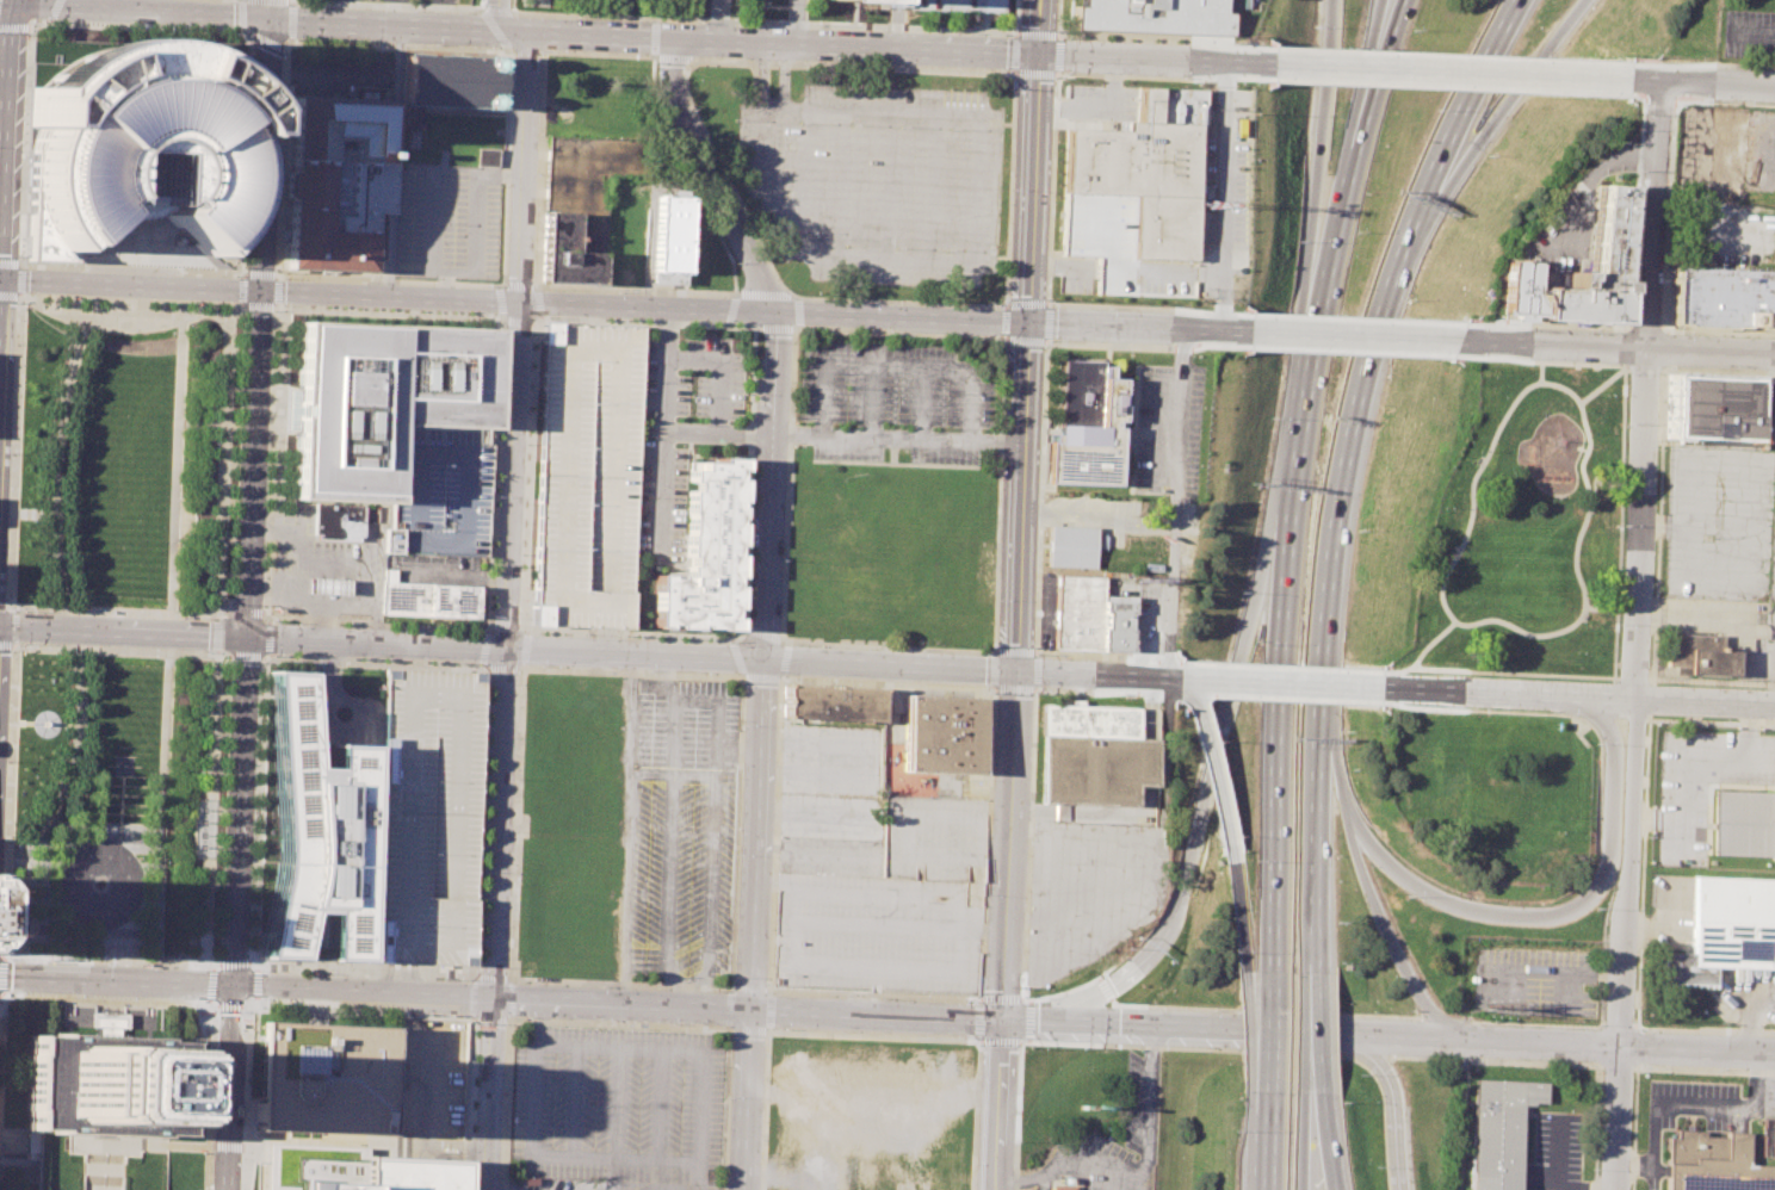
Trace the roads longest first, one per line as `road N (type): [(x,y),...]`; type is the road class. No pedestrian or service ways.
road 1 (tertiary): [(1616,1189),(1657,81)]
road 2 (secondary): [(1026,321),(2,279)]
road 3 (motorway): [(1310,973),(1329,544),(1350,427),(1393,260),(1519,0)]
road 4 (secondary): [(752,1008),(777,310),(684,113),(673,38)]
road 5 (secondary): [(246,636),(1013,670)]
road 6 (secondary): [(246,636),(270,17)]
road 7 (residential): [(526,31),(503,647)]
road 8 (secondary): [(225,1189),(246,636)]
road 9 (residential): [(503,647),(481,1189)]
road 10 (motorway): [(1588,695),(1612,731),(1615,758),(1608,866),(1596,893),(1571,910),(1490,913),(1448,903),(1411,885),(1348,820)]
road 11 (motorway): [(1285,520),(1269,971)]
road 12 (motorway): [(1285,520),(1251,618),(1176,915),(1159,946)]
road 13 (tertiary): [(1774,1056),(1336,1036)]
road 14 (tertiary): [(270,17),(673,38)]
road 15 (secondary): [(1378,686),(1774,703)]
road 16 (tertiary): [(673,38),(1035,54)]
road 17 (motorway): [(1455,1043),(1433,1019),(1365,894),(1321,718)]
road 18 (tertiary): [(1272,63),(1624,80)]
road 19 (secondary): [(1026,321),(1013,670)]
road 20 (secondary): [(1013,670),(1003,1018)]
road 21 (secondary): [(1774,354),(1453,341)]
road 22 (tertiary): [(1336,1036),(1043,1021)]
road 23 (motorway): [(1335,0),(1312,210),(1316,274)]
road 24 (secondary): [(16,6),(2,279)]
road 25 (tertiary): [(0,6),(270,17)]
road 26 (motorway): [(1389,14),(1316,274)]
road 27 (secondary): [(1035,54),(1026,321)]
road 28 (tertiary): [(752,1008),(489,998)]
road 29 (tertiary): [(489,998),(234,984)]
road 30 (tertiary): [(1003,1018),(752,1008)]
road 31 (motorway): [(1316,274),(1285,520)]
road 32 (secondary): [(0,625),(246,636)]
road 33 (motorway): [(1430,176),(1486,134),(1586,0)]
road 34 (tertiary): [(1035,54),(1272,63)]
road 35 (tertiary): [(234,984),(0,974)]
road 36 (motorway): [(1181,678),(1235,894)]
road 37 (secondary): [(1247,330),(1026,321)]
road 38 (secondary): [(1453,341),(1247,330)]
road 39 (secondary): [(1181,678),(1378,686)]
road 40 (secondary): [(747,1189),(752,1008)]
road 41 (motorway): [(1399,1189),(1386,1080),(1336,1036)]
road 42 (secondary): [(1003,1018),(997,1189)]
road 43 (secondary): [(1013,670),(1181,678)]
road 44 (tertiary): [(1624,80),(1774,87)]
road 45 (motorway): [(1159,946),(1124,978),(1043,1021)]
road 46 (motorway): [(1269,971),(1264,1093)]

